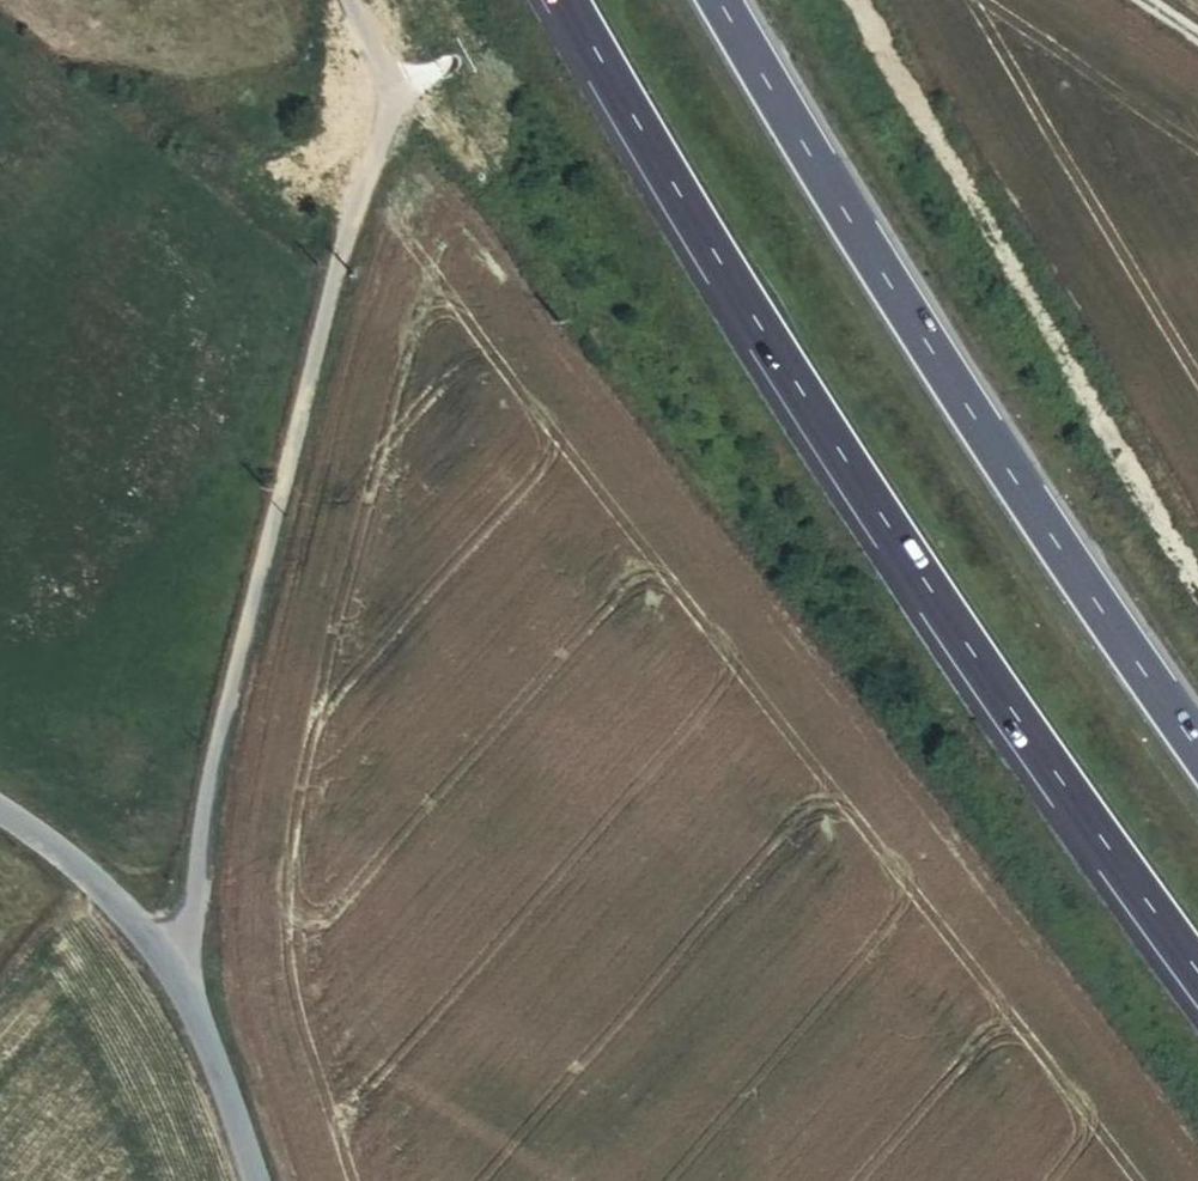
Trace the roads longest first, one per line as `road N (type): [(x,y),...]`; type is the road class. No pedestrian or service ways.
road 1 (motorway): [(568,0),(854,475),(1197,970)]
road 2 (unclassified): [(170,966),(384,100),(349,0)]
road 3 (motorway): [(1197,748),(987,439),(720,0)]
road 4 (tertiary): [(246,1180),(170,966)]
road 5 (tertiary): [(170,966),(112,896),(0,822)]
road 6 (track): [(384,100),(560,0)]

